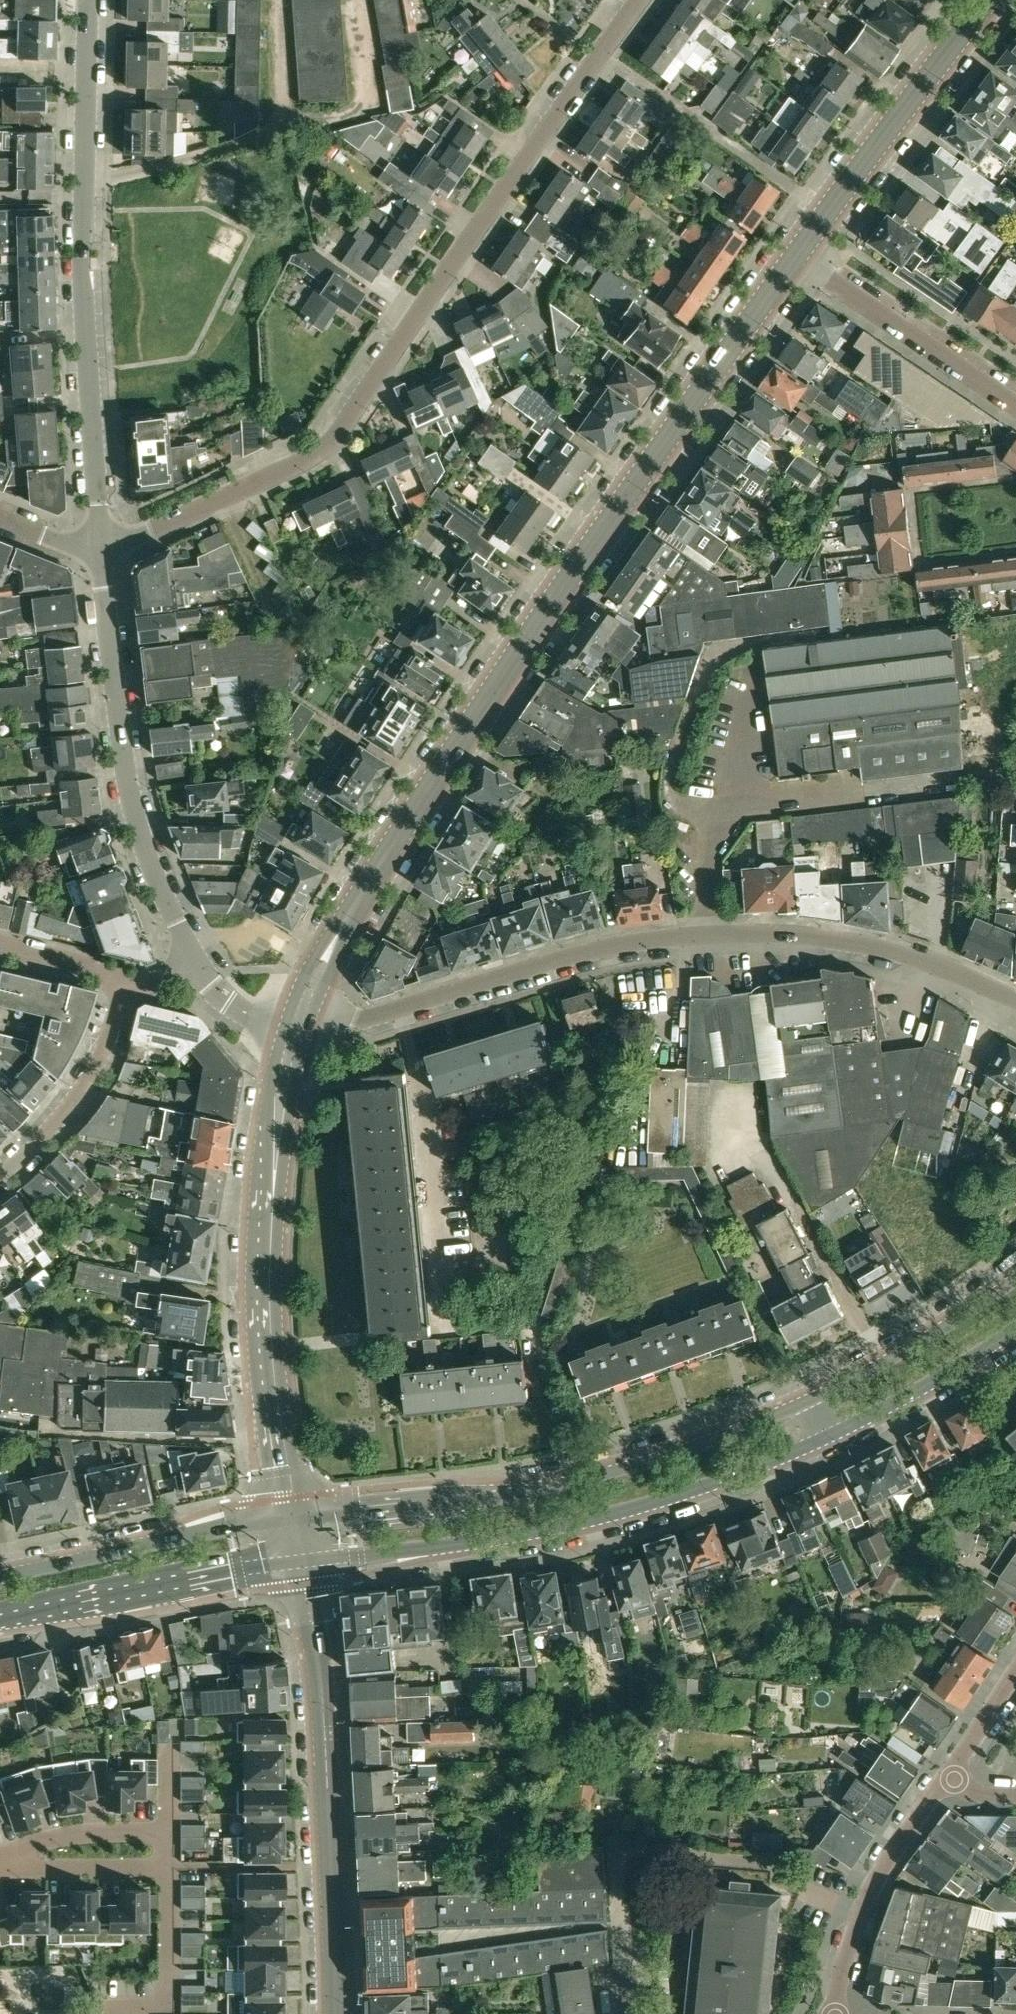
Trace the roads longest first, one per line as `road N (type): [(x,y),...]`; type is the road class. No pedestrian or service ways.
road 1 (primary): [(298,1018),(362,895),(797,257)]
road 2 (residential): [(100,544),(143,534),(328,445),(642,0)]
road 3 (unclassified): [(298,1018),(372,1017),(612,943),(747,934),(925,960),(1015,1002)]
road 4 (residential): [(100,544),(83,261),(87,0)]
road 5 (primary): [(299,1563),(536,1531),(678,1494),(826,1437)]
road 6 (primary): [(809,1400),(674,1454),(572,1482),(460,1505),(292,1521)]
road 7 (primary): [(292,1521),(274,1407),(266,1244),(298,1018)]
road 8 (secondary): [(336,2013),(320,1676),(299,1563)]
road 9 (residential): [(195,961),(130,792),(100,544)]
road 10 (primary): [(797,257),(990,0)]
road 11 (primary): [(0,1619),(299,1563)]
road 12 (primary): [(292,1521),(0,1577)]
road 13 (unclassified): [(830,2013),(876,1879),(948,1777)]
road 14 (residential): [(1015,404),(797,257)]
road 15 (primary): [(1015,1278),(932,1334),(809,1400)]
road 16 (residential): [(0,1175),(83,1090),(121,982)]
road 17 (primary): [(826,1437),(1015,1328)]
road 18 (residential): [(0,1866),(170,1867),(170,1834)]
road 19 (residential): [(0,1866),(68,1836),(170,1834)]
road 20 (residential): [(121,982),(0,945)]
road 21 (residential): [(298,1018),(252,1013),(222,994),(195,961)]
road 22 (unclassified): [(948,1777),(1015,1676)]

